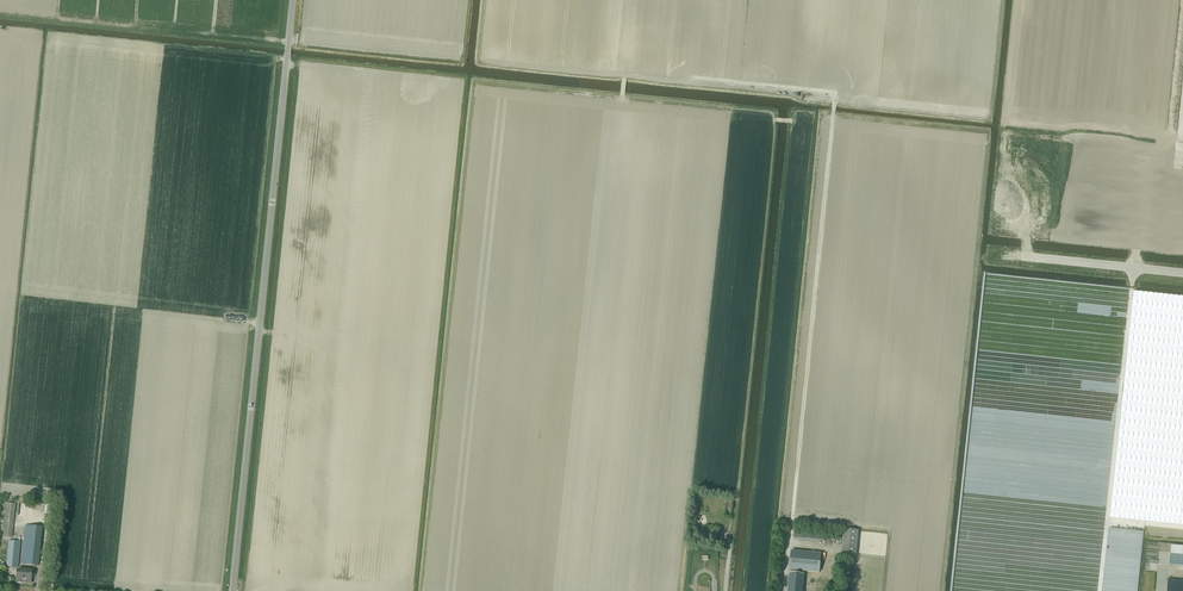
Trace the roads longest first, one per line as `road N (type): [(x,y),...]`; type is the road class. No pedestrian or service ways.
road 1 (unclassified): [(232,590),(293,0)]
road 2 (track): [(789,534),(829,91),(695,77)]
road 3 (unclassified): [(1023,258),(1182,274)]

